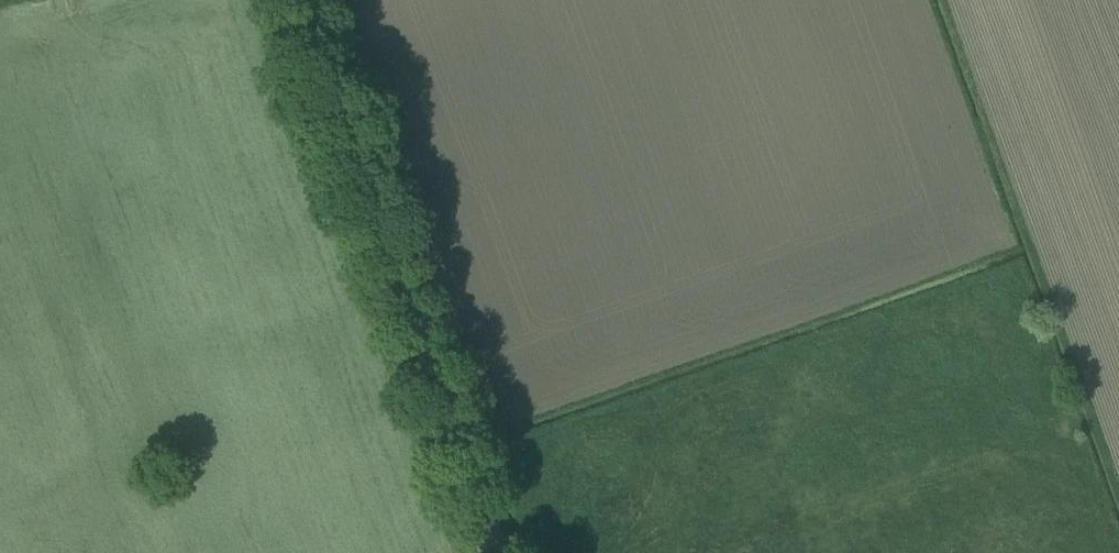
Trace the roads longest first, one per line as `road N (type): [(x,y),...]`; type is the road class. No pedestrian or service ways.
road 1 (secondary): [(491,552),(294,0)]

